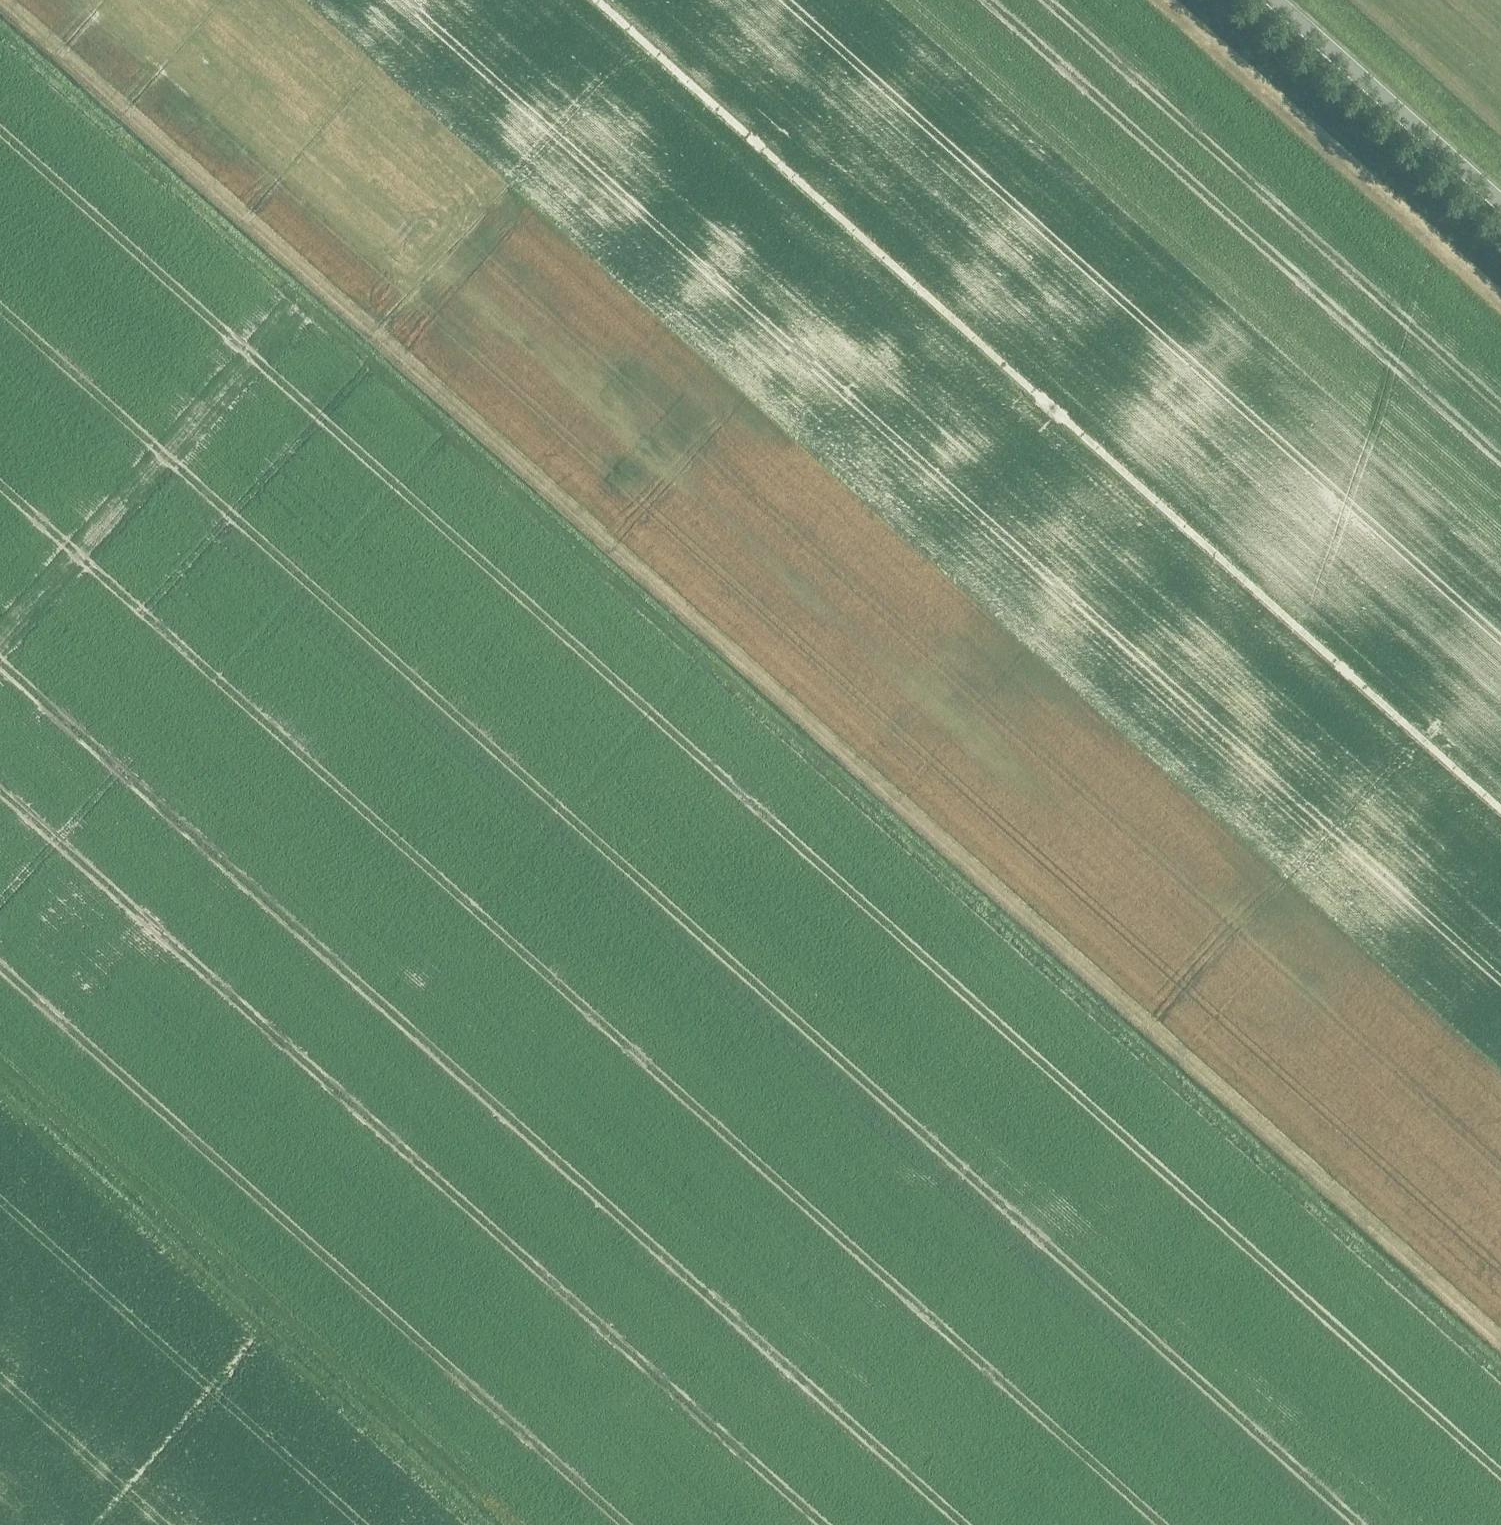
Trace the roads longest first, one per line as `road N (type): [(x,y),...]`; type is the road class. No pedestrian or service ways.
road 1 (unclassified): [(1500,202),(1276,0)]

